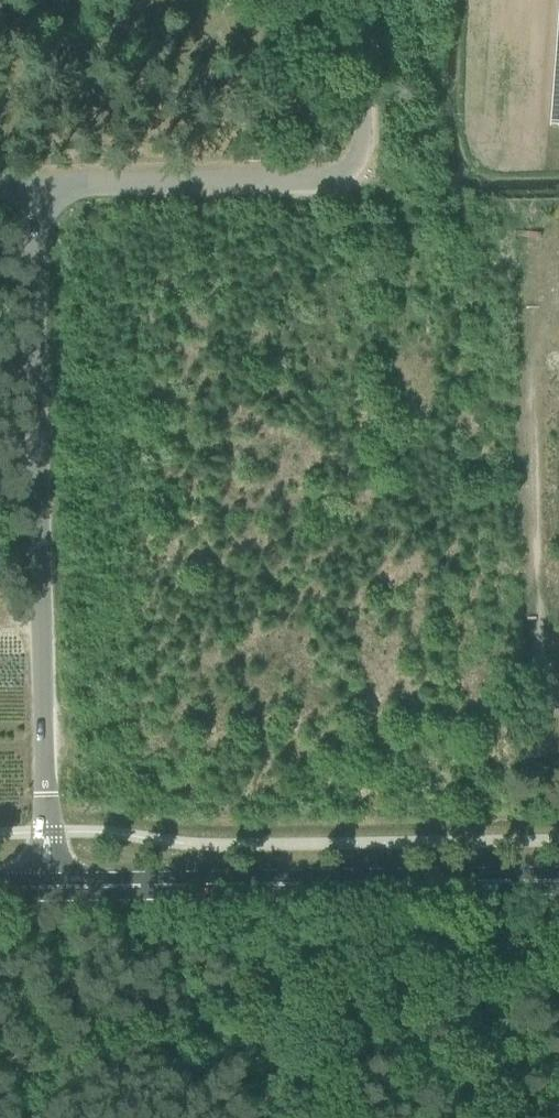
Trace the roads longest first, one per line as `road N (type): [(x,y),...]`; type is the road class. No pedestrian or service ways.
road 1 (unclassified): [(46,786),(34,187)]
road 2 (primary): [(63,887),(558,880)]
road 3 (unclassified): [(34,187),(320,179),(350,167),(364,143),(363,0)]

